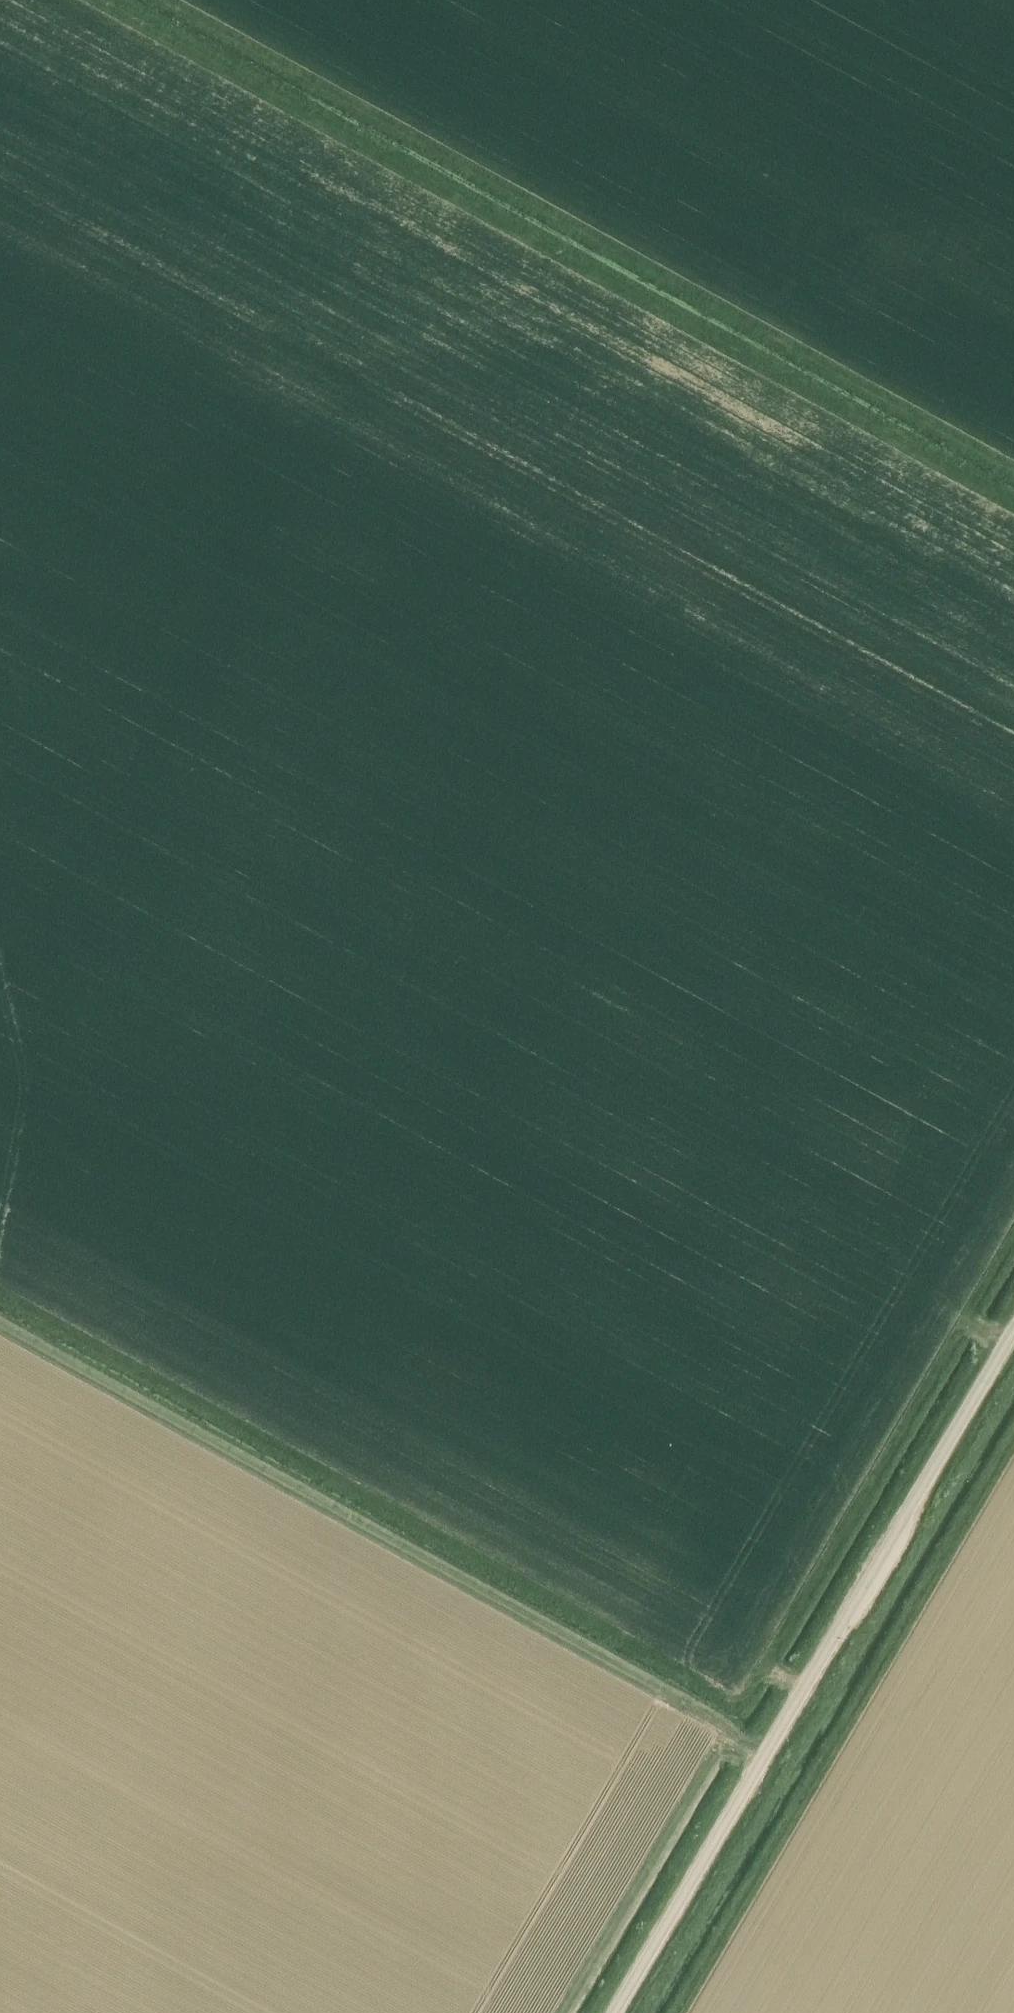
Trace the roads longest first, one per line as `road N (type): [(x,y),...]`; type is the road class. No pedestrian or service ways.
road 1 (unclassified): [(619,2012),(1013,1336)]

